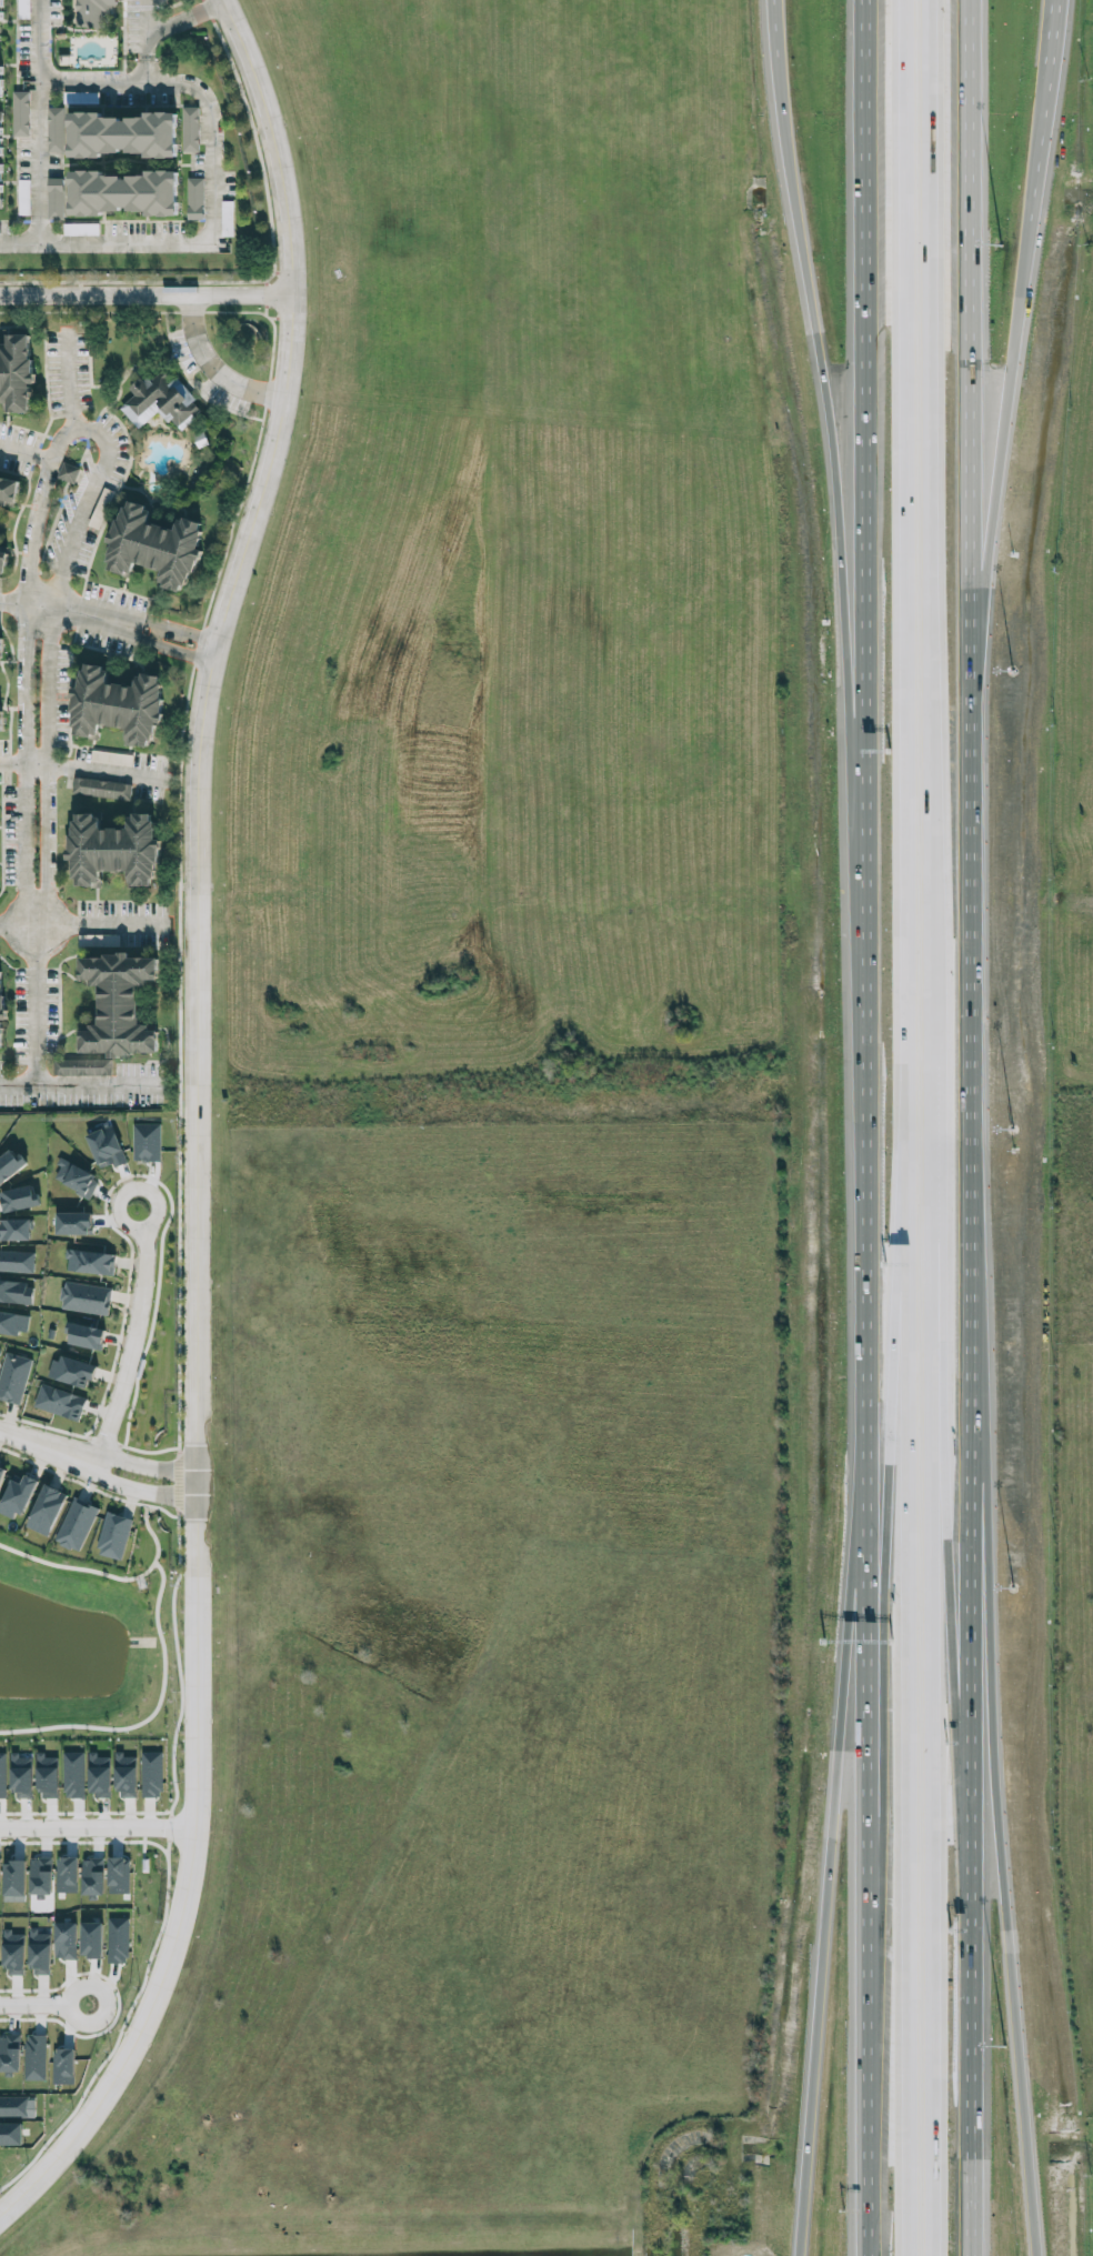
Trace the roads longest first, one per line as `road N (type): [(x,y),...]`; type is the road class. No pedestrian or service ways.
road 1 (tertiary): [(0,2216),(63,2153),(124,2064),(169,1964),(193,1876),(194,773),(212,651),(280,418),(293,292),(275,160),(219,0)]
road 2 (motorway): [(929,2255),(925,0)]
road 3 (motorway): [(900,0),(901,1446)]
road 4 (motorway): [(861,746),(865,1572)]
road 5 (motorway): [(969,1444),(972,618)]
road 6 (motorway): [(966,1949),(944,1653),(940,1240),(925,1133)]
road 7 (motorway): [(1035,2255),(1000,1905),(980,1478),(969,1444)]
road 8 (motorway): [(901,1446),(904,2255)]
road 9 (motorway): [(900,1134),(878,1595),(876,1828),(865,1895)]
road 10 (motorway): [(865,0),(861,746)]
road 11 (motorway): [(774,36),(835,453),(861,746)]
road 12 (motorway): [(865,1572),(833,1814),(800,2255)]
road 13 (motorway): [(865,1572),(864,2255)]
road 14 (motorway): [(972,618),(973,0)]
road 15 (motorway): [(966,1949),(969,1444)]
road 16 (motorway): [(972,618),(1025,279)]
road 17 (motorway): [(974,2255),(966,1949)]
road 18 (residential): [(293,292),(0,294)]
road 19 (residential): [(97,1464),(136,1327),(146,1240),(137,1207)]
road 20 (motorway): [(1025,279),(1053,64)]
road 21 (residential): [(197,1829),(0,1827)]

